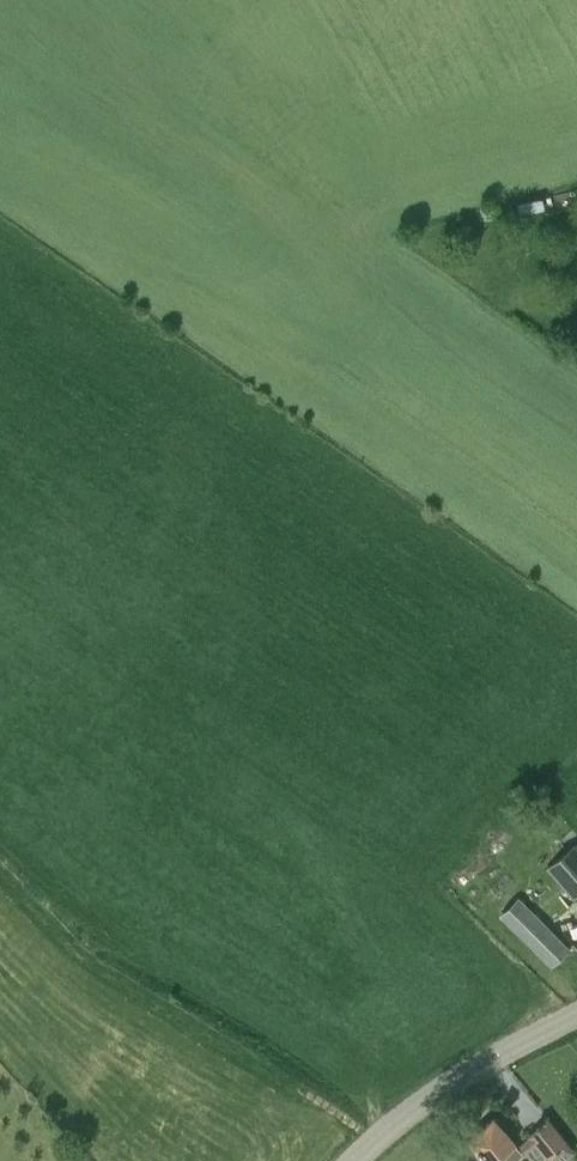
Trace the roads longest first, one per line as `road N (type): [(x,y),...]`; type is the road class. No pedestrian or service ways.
road 1 (unclassified): [(353,1160),(472,1068),(576,1013)]

